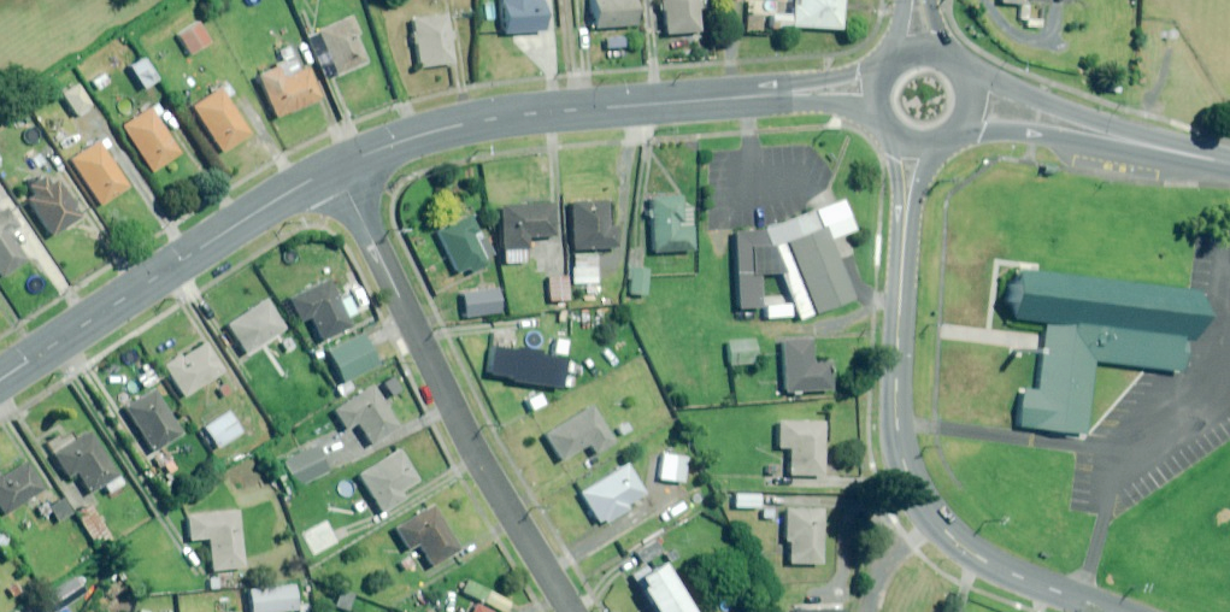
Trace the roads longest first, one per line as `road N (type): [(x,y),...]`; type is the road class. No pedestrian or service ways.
road 1 (residential): [(573,611),(428,358),(336,167)]
road 2 (tertiary): [(1113,611),(973,553),(921,499),(898,426),(903,247)]
road 3 (tertiary): [(336,167),(446,128),(518,114),(747,99)]
road 4 (tertiary): [(0,381),(336,167)]
road 5 (secondary): [(966,76),(1164,150)]
road 6 (secondary): [(1164,150),(960,129)]
road 7 (tertiary): [(747,99),(887,67)]
road 8 (tertiary): [(878,114),(747,99)]

